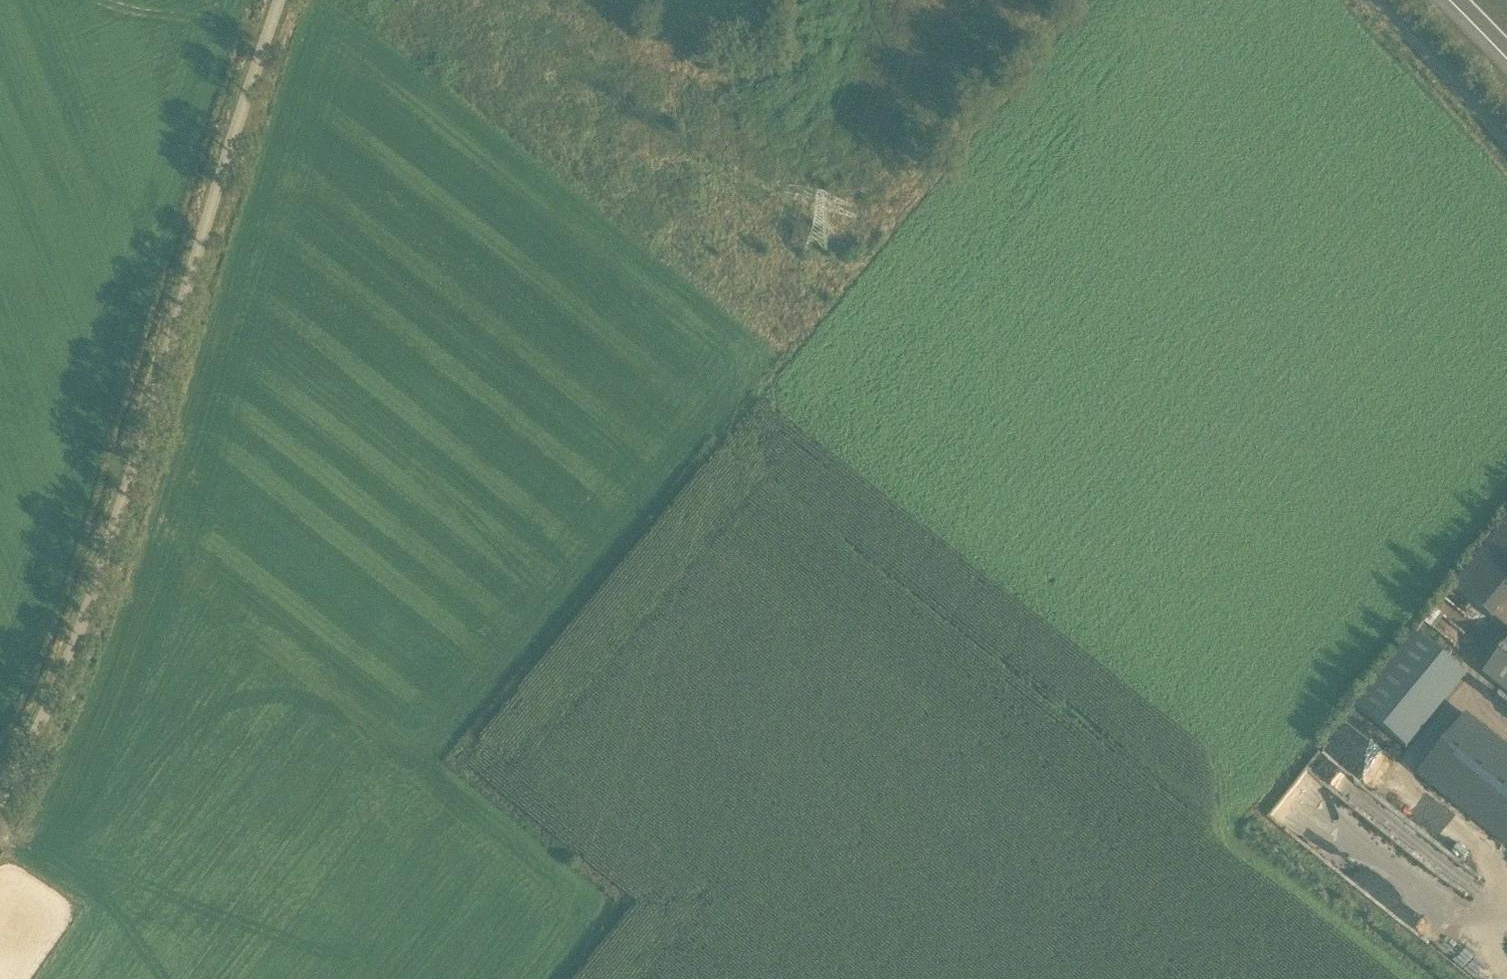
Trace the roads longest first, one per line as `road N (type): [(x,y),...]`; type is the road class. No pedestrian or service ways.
road 1 (unclassified): [(0,810),(51,707),(286,0)]
road 2 (unclassified): [(1506,151),(1369,0)]

